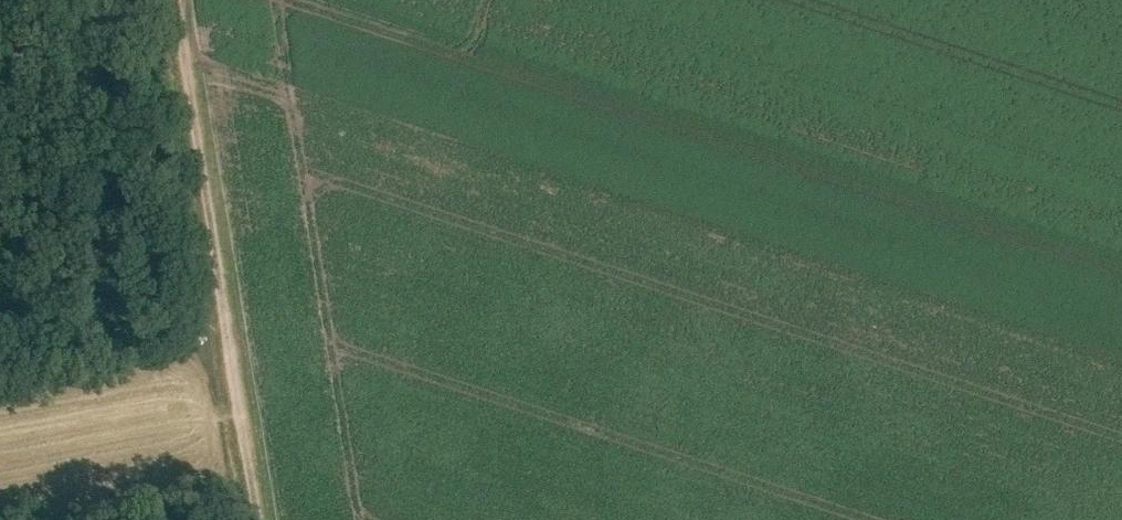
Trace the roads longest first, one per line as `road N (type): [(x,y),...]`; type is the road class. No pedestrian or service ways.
road 1 (track): [(172,0),(258,519)]

